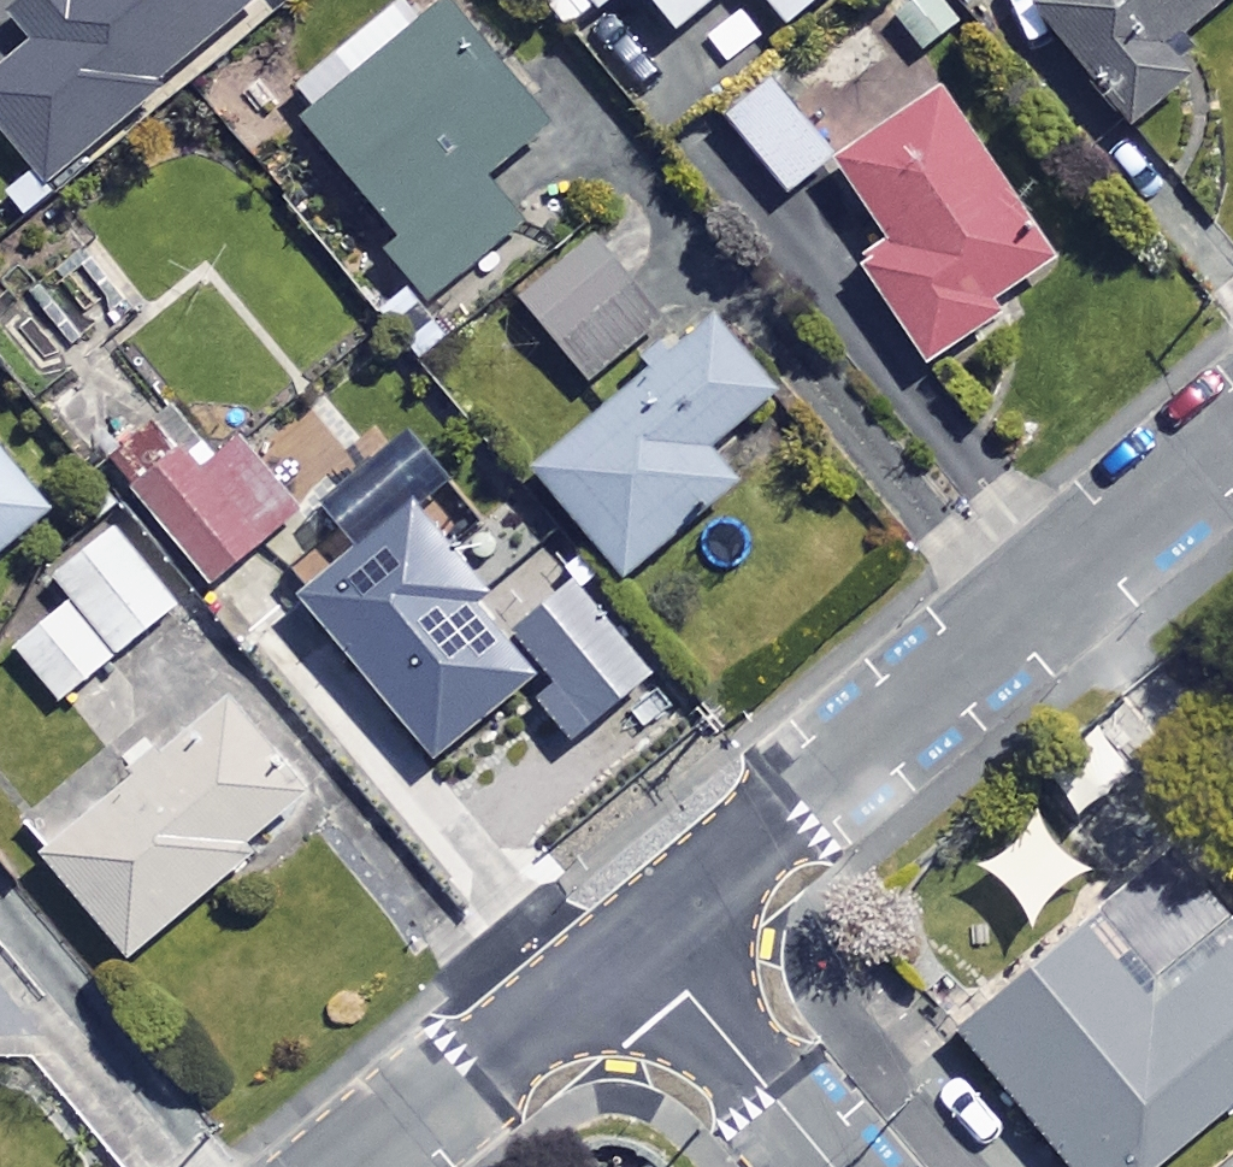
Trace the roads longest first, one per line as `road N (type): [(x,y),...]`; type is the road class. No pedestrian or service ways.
road 1 (residential): [(1232,445),(643,938)]
road 2 (residential): [(643,938),(360,1166)]
road 3 (residential): [(643,938),(833,1166)]

